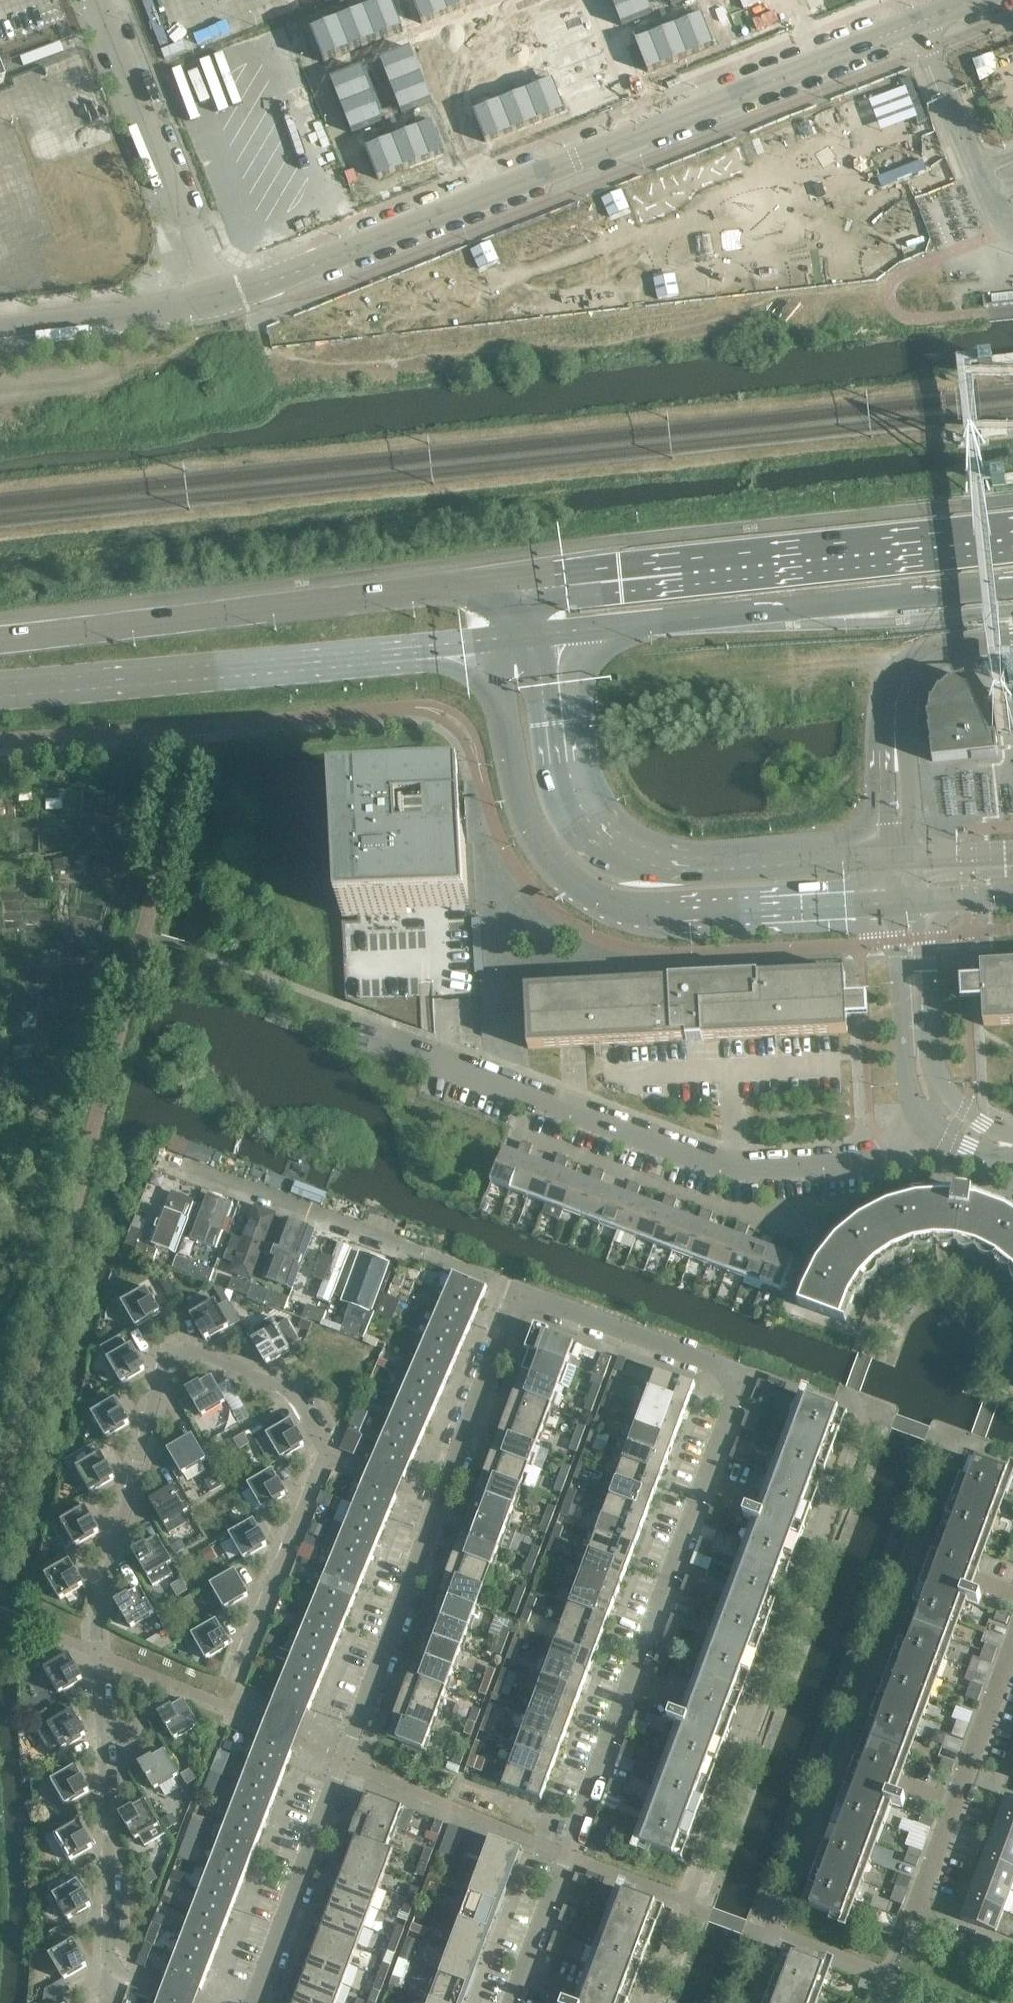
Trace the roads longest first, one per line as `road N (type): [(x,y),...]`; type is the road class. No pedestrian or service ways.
road 1 (residential): [(207,2002),(107,1971),(96,1652),(115,1524),(180,1356),(196,1351),(307,1393),(329,1424),(331,1455)]
road 2 (residential): [(513,2002),(733,1400),(734,1375),(521,1289)]
road 3 (unclassified): [(227,296),(350,263),(918,22)]
road 4 (secondary): [(496,642),(526,817),(546,856),(585,892),(628,910),(685,915),(908,901)]
road 5 (residential): [(888,1150),(849,1163),(747,1164),(676,1146),(362,1028)]
road 6 (residential): [(255,2002),(440,1501)]
road 7 (secondary): [(519,579),(0,631)]
road 8 (secondary): [(905,857),(685,870),(626,855),(580,806),(553,635)]
road 9 (secondary): [(0,688),(496,642)]
road 10 (primary): [(1012,523),(519,579)]
road 11 (primary): [(553,635),(1012,583)]
road 12 (residential): [(521,1289),(171,1160)]
road 13 (unclassified): [(227,296),(109,0)]
road 14 (secondary): [(905,857),(899,682),(932,655),(1012,641)]
road 15 (residential): [(922,1921),(922,1882),(1012,1639)]
road 16 (unclassified): [(227,296),(0,329)]
road 17 (residential): [(440,1501),(521,1289)]
road 18 (residential): [(247,1663),(331,1455)]
road 19 (unclassified): [(1012,225),(918,22)]
road 20 (tertiary): [(942,1111),(926,1079),(908,901)]

